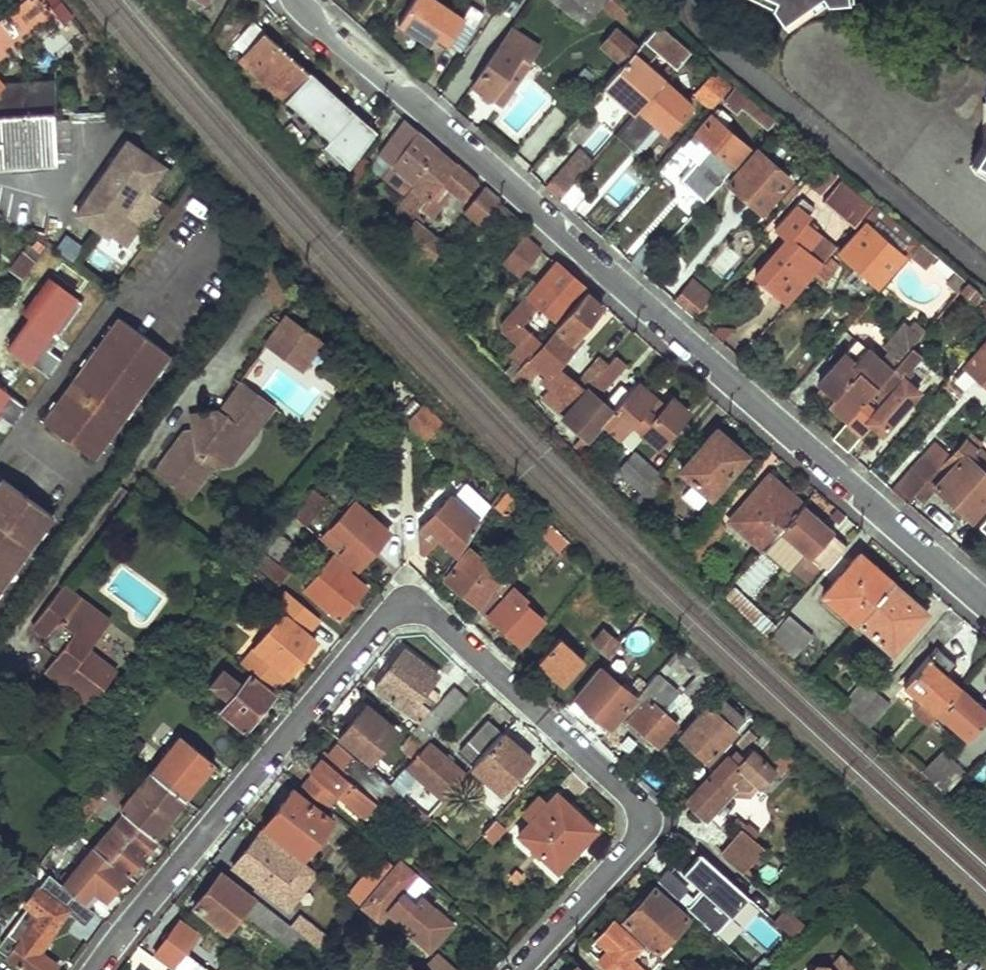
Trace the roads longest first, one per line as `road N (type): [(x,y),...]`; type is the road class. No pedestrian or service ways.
road 1 (residential): [(985,606),(296,0)]
road 2 (residential): [(89,969),(392,610),(408,608),(440,621),(628,795)]
road 3 (residential): [(985,271),(752,75),(727,51),(700,0)]
road 4 (residential): [(521,969),(637,845),(642,818),(628,795)]

